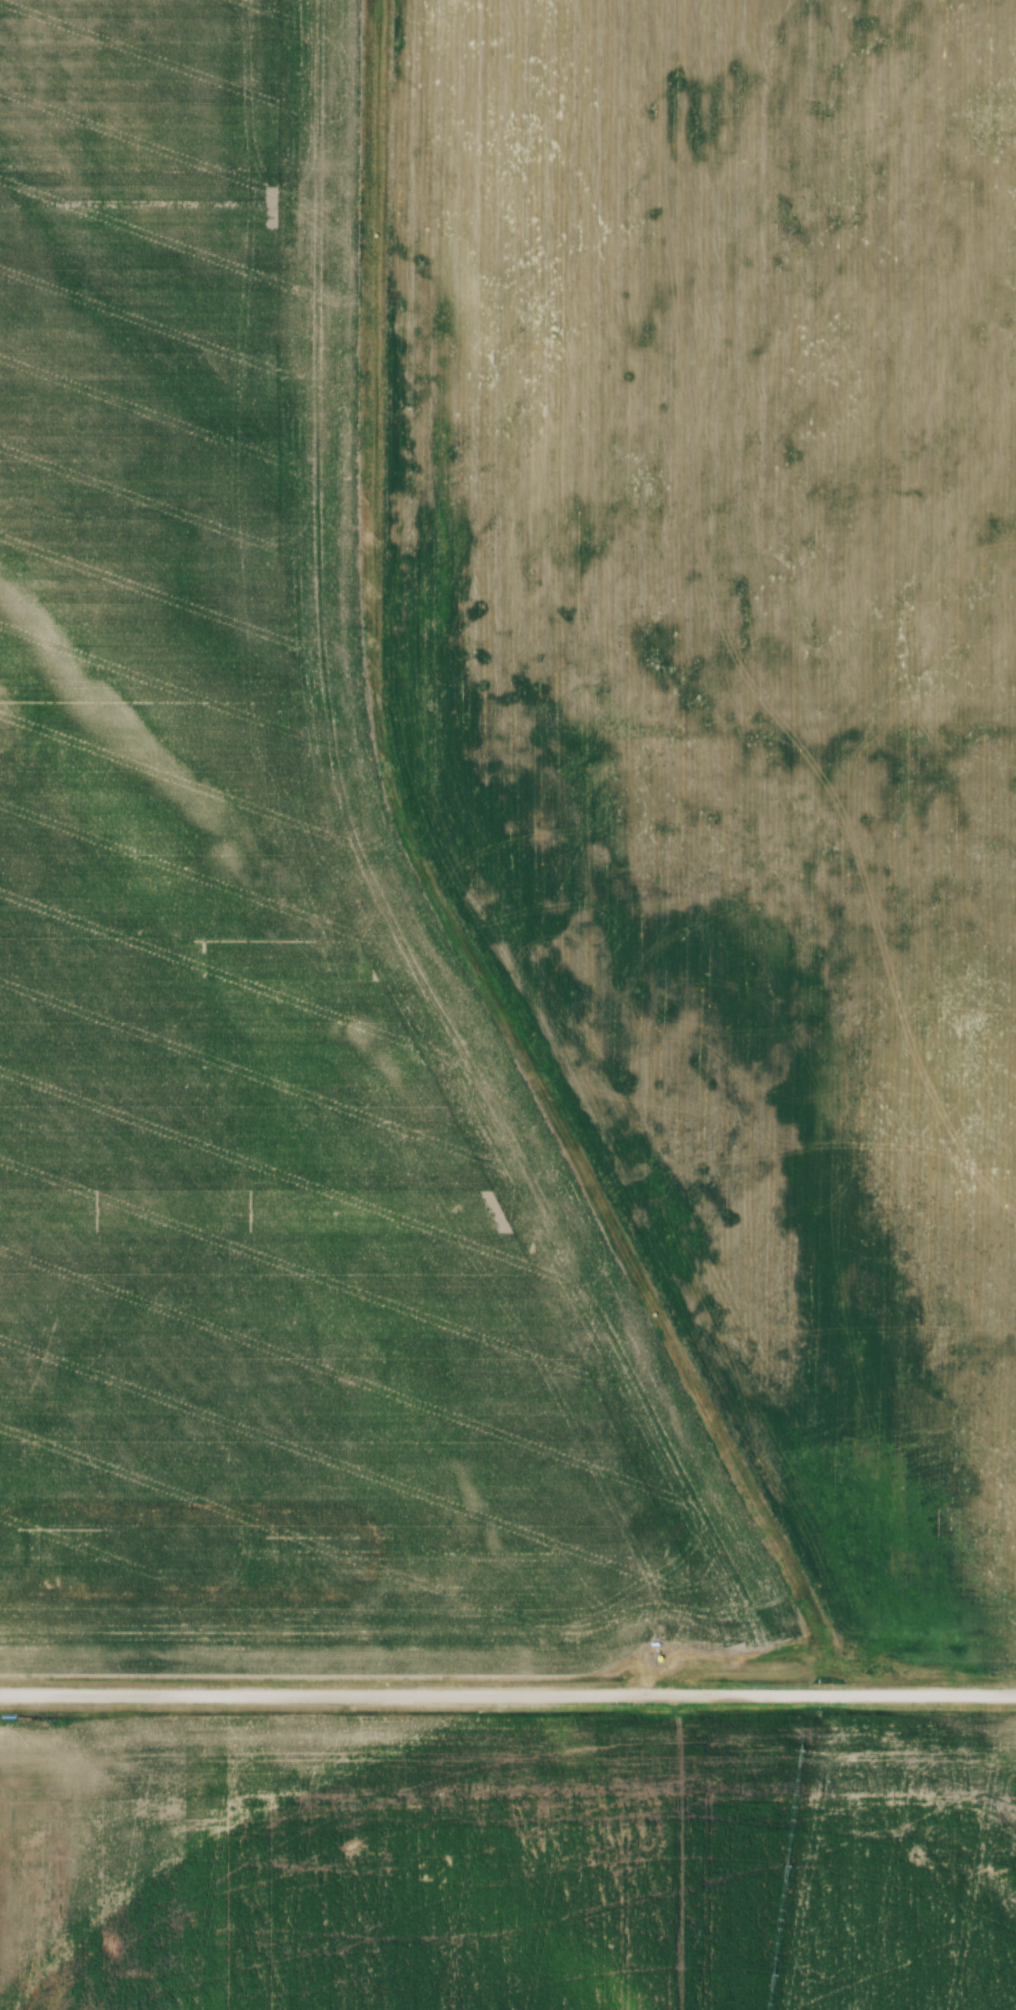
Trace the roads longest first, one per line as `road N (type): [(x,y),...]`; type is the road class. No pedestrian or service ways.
road 1 (residential): [(1015,1701),(0,1701)]

